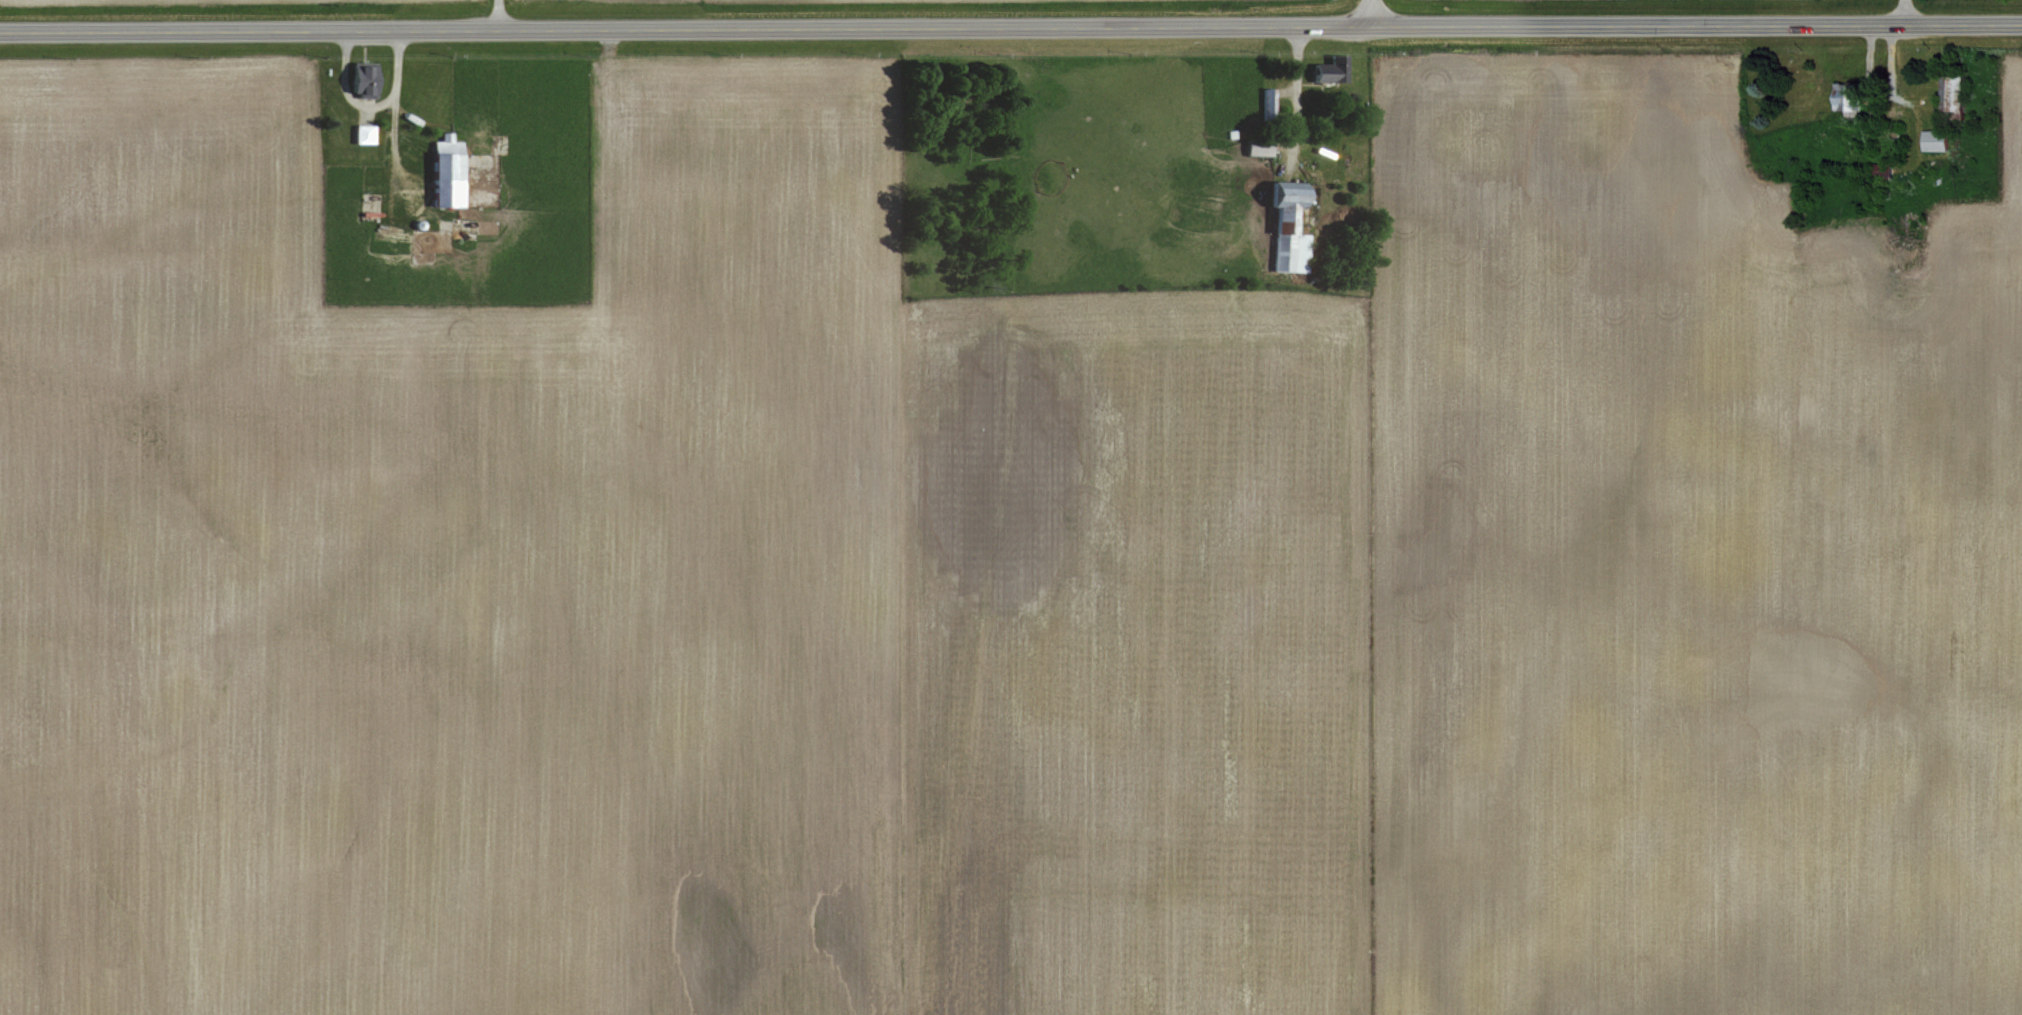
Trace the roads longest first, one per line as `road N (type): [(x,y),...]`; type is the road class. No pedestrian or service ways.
road 1 (primary): [(2021,21),(0,31)]

